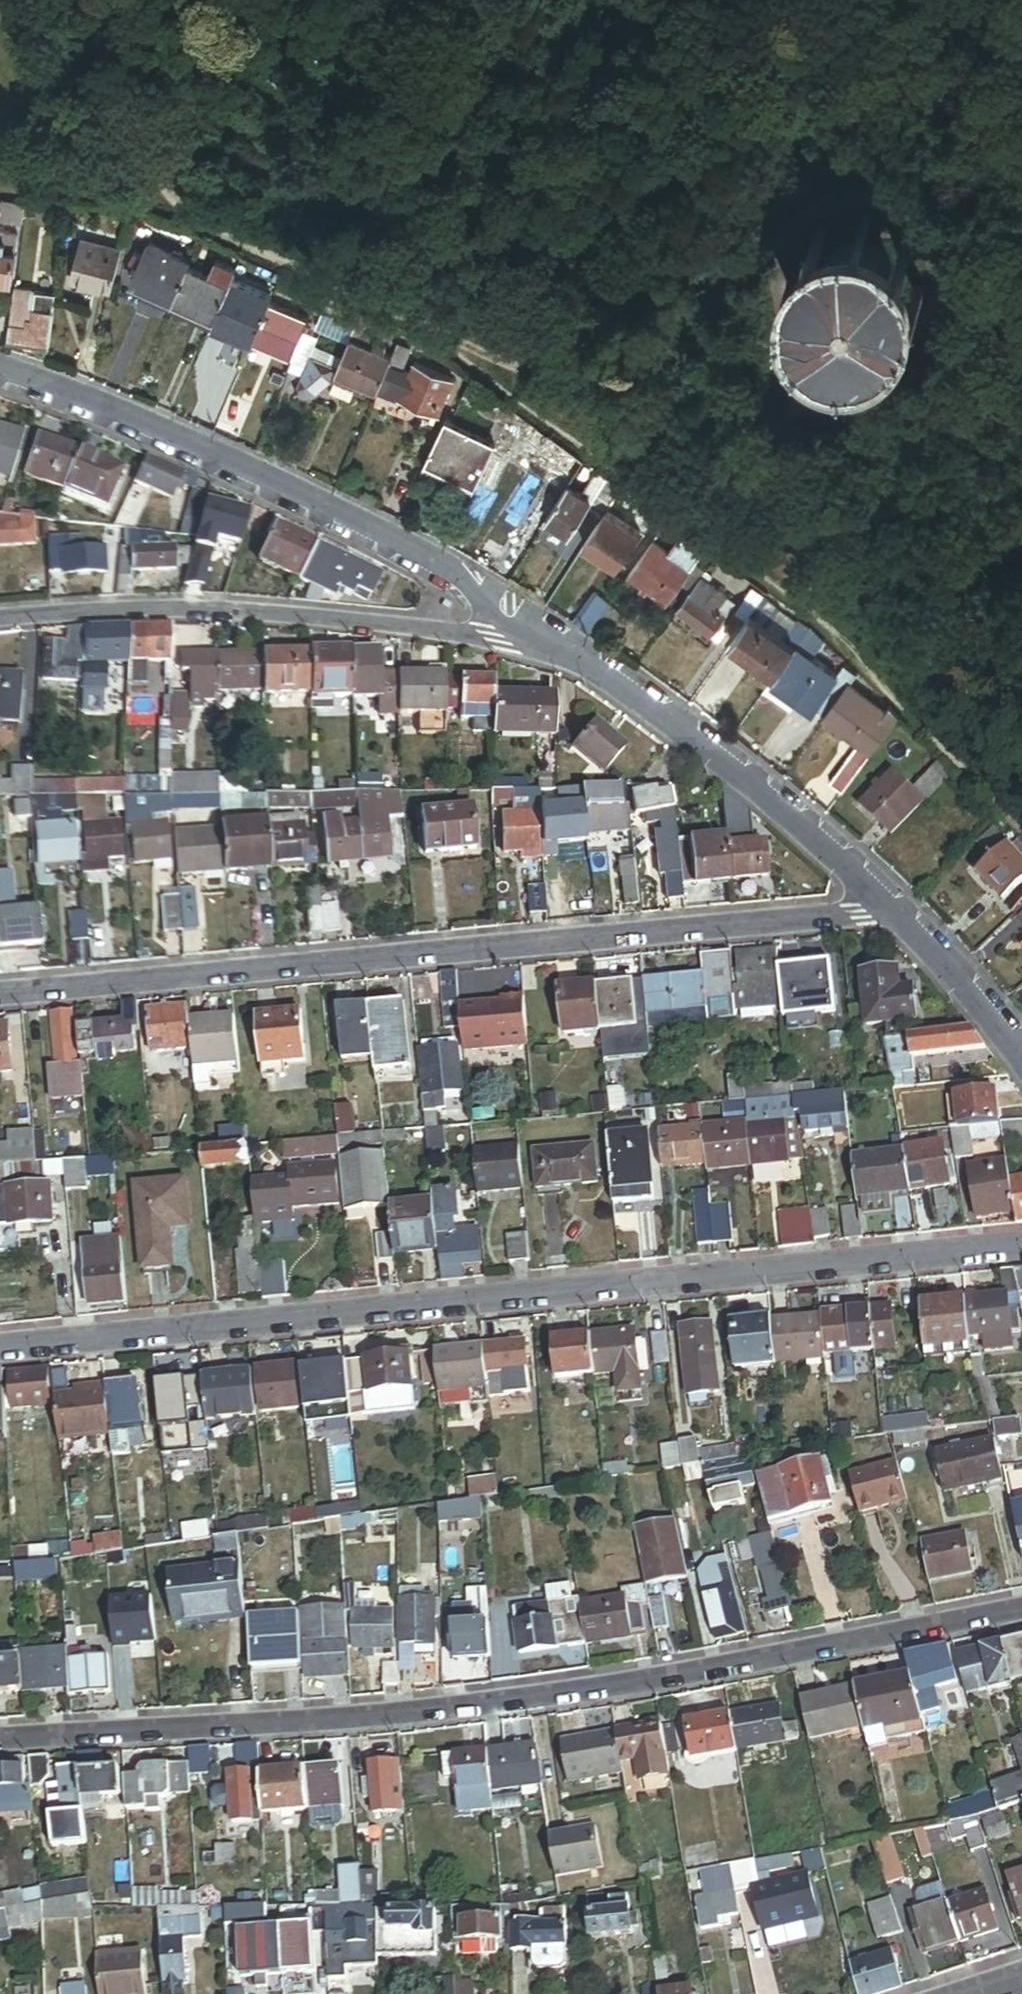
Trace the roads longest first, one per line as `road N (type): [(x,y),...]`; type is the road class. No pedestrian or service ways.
road 1 (residential): [(1021,1609),(647,1681),(420,1713),(0,1737)]
road 2 (residential): [(1021,1242),(0,1350)]
road 3 (residential): [(900,910),(0,995)]
road 4 (residential): [(565,652),(450,572),(267,479),(69,390),(0,369)]
road 5 (residential): [(565,652),(419,627),(249,613),(0,617)]
road 6 (residential): [(900,910),(565,652)]
road 7 (residential): [(1021,1060),(900,910)]

